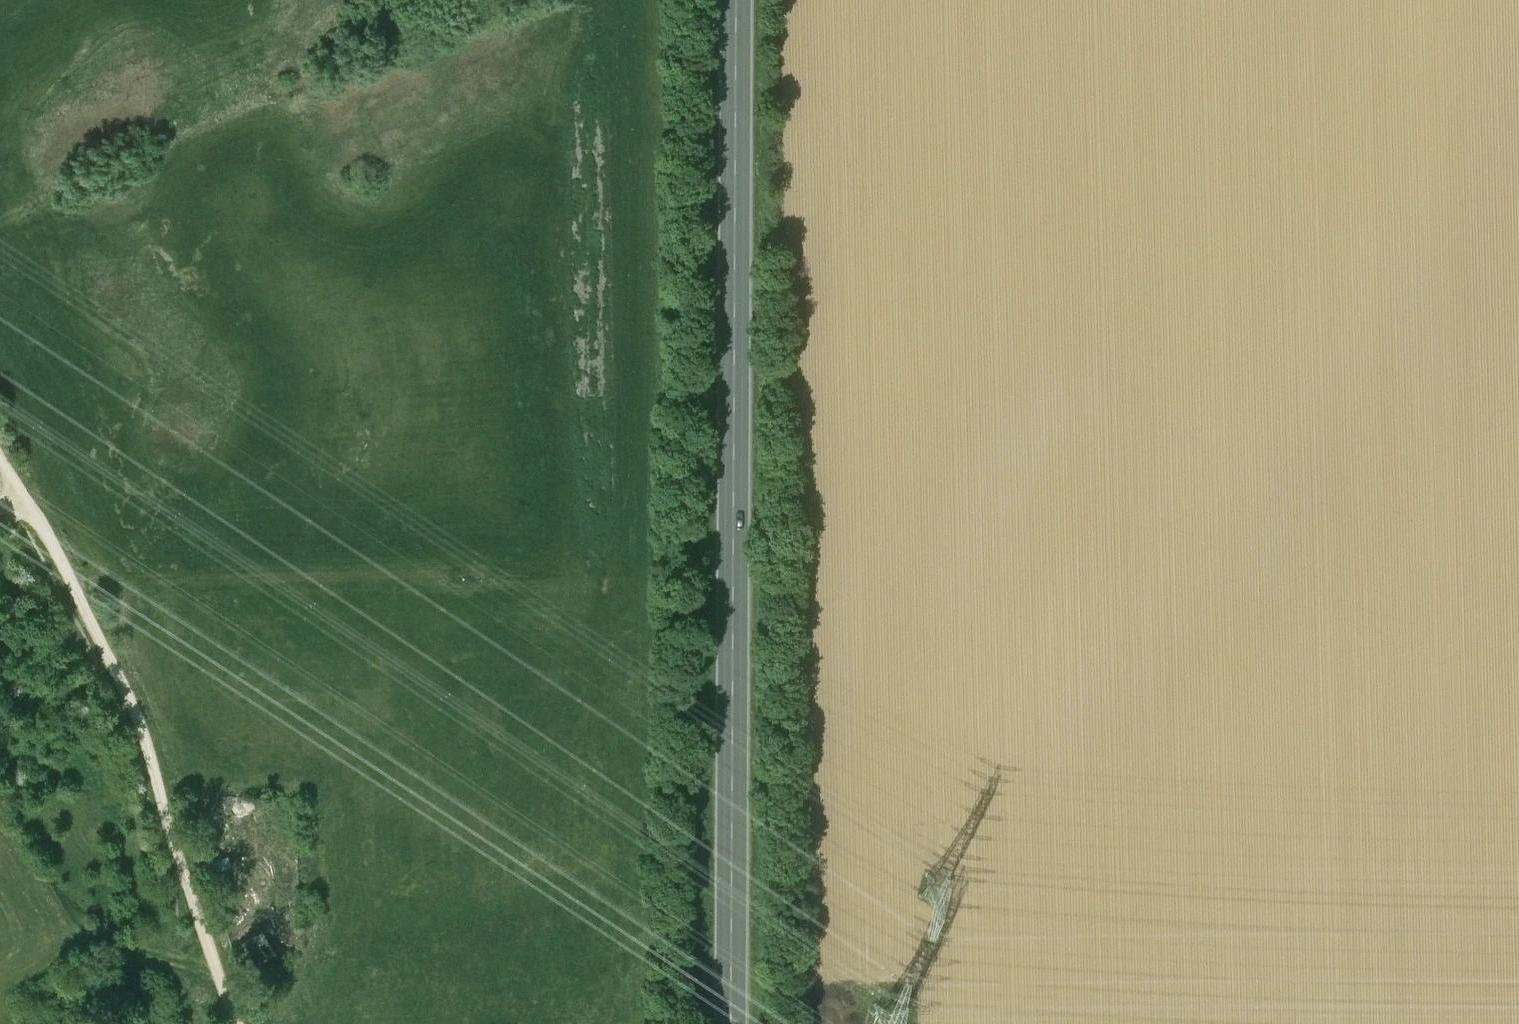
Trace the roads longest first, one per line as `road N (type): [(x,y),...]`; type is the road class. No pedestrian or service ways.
road 1 (primary): [(729,1023),(725,0)]
road 2 (track): [(229,1023),(135,740),(56,555),(0,456)]
road 3 (track): [(212,973),(66,931)]

